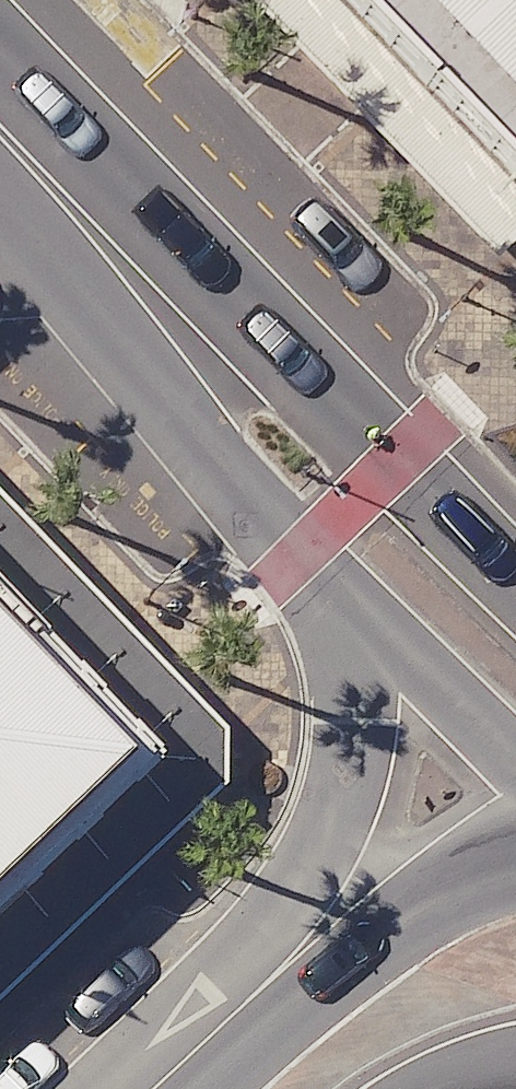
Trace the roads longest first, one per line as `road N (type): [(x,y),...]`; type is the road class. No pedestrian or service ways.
road 1 (tertiary): [(140,289),(321,362),(515,571)]
road 2 (tertiary): [(351,610),(220,471),(140,289)]
road 3 (trunk): [(303,932),(358,725),(351,610)]
road 4 (tertiary): [(515,769),(351,610)]
road 5 (trunk): [(303,932),(515,855)]
road 6 (trunk): [(151,1088),(303,932)]
road 7 (tertiary): [(140,289),(0,139)]

